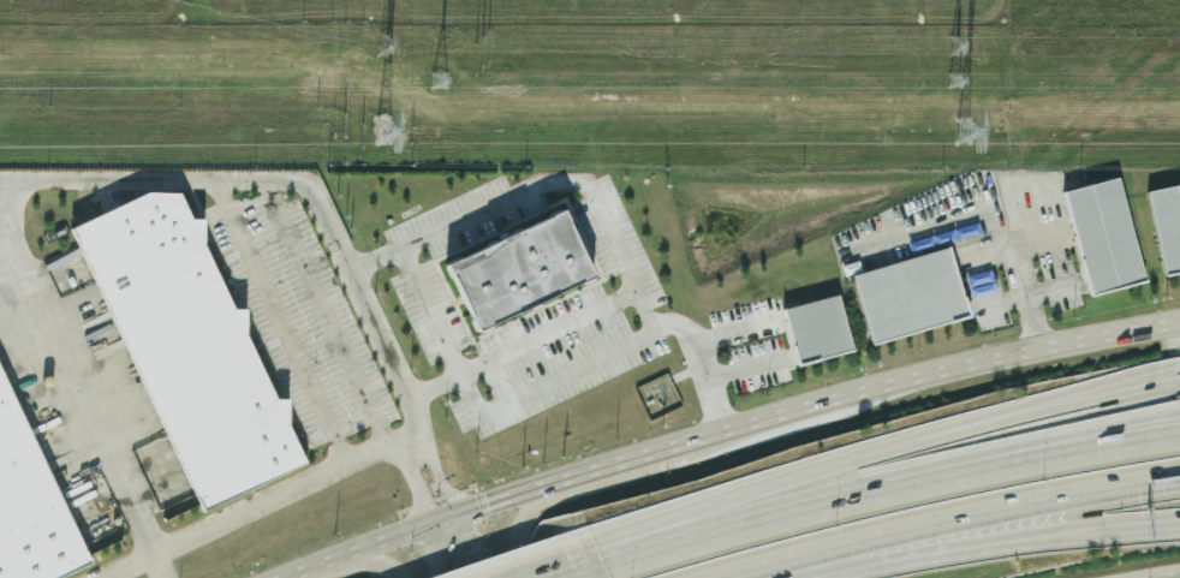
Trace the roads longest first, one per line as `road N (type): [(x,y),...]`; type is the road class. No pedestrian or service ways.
road 1 (primary): [(1179,317),(981,360),(685,452)]
road 2 (motorway): [(724,577),(1036,500),(1179,479)]
road 3 (motorway): [(935,482),(610,571)]
road 4 (motorway): [(916,440),(596,543)]
road 5 (primary): [(537,485),(274,577)]
road 6 (motorway): [(1179,362),(916,440)]
road 7 (motorway): [(1179,376),(916,440)]
road 8 (motorway): [(1179,408),(1024,446),(935,482)]
road 9 (motorway): [(1179,437),(935,482)]
road 10 (motorway): [(814,577),(1033,537)]
road 11 (primary): [(685,452),(537,485)]
road 12 (motorway): [(1033,537),(1179,521)]
road 13 (motorway): [(1033,537),(1179,533)]

